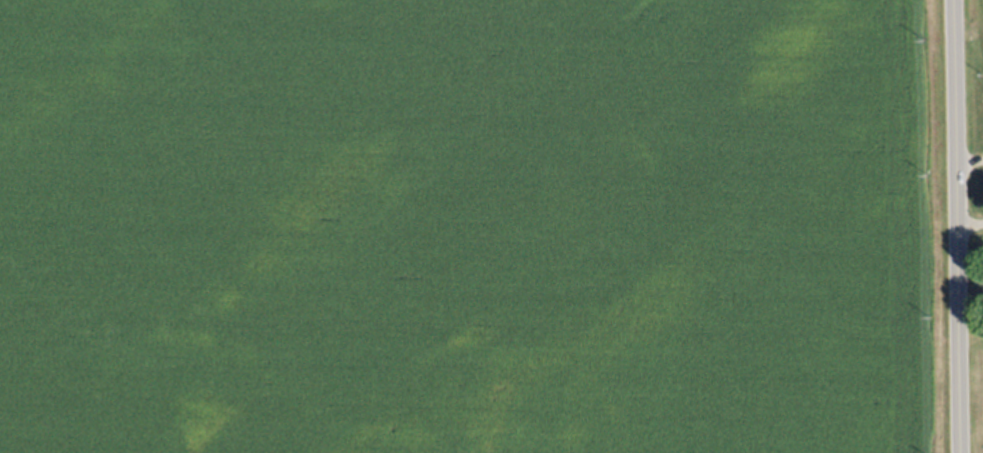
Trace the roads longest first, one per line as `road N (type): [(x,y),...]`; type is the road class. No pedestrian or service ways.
road 1 (tertiary): [(960,452),(950,0)]

